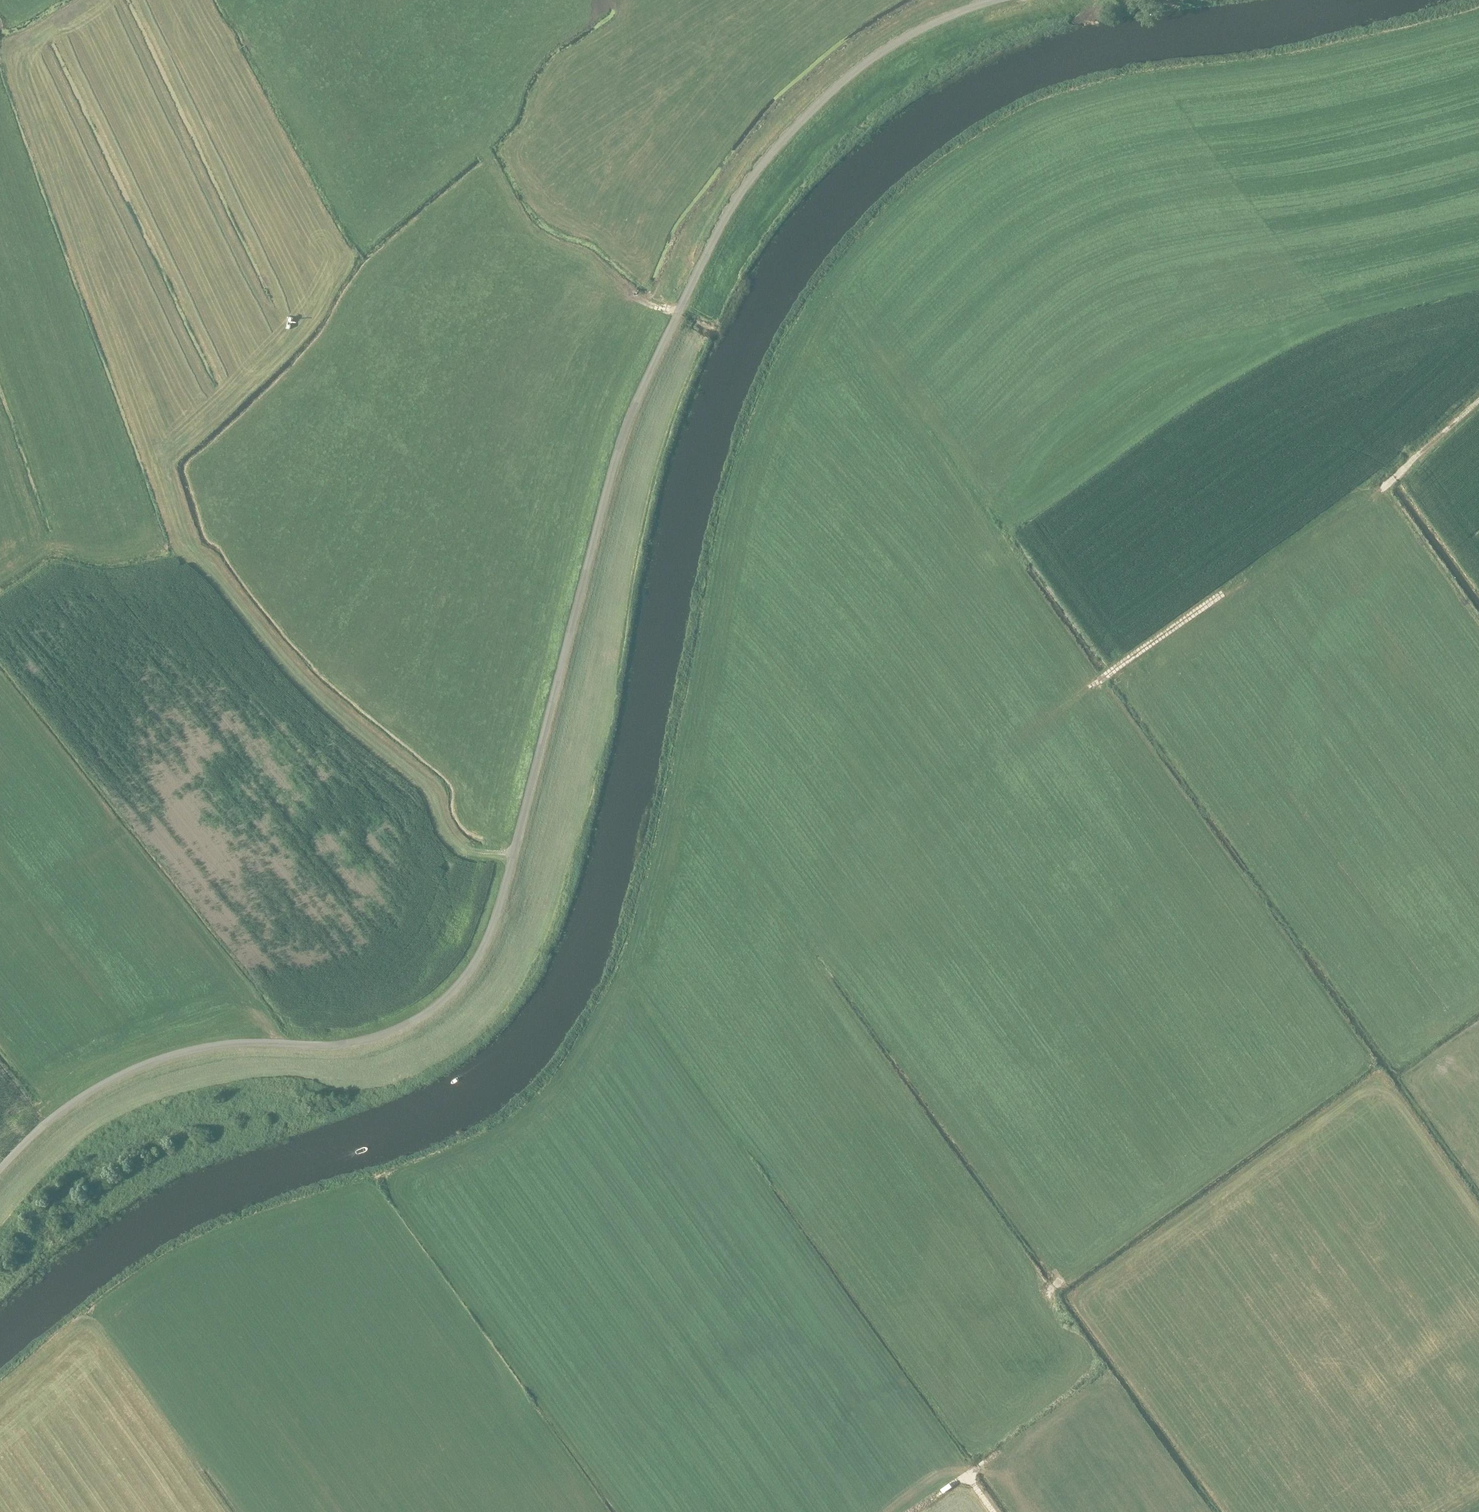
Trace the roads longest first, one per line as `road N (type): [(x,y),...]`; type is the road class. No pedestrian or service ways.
road 1 (unclassified): [(0,1172),(70,1107),(147,1065),(221,1047),(319,1048),(377,1040),(452,995),(491,934),(617,452),(716,234),(791,133),(864,64),(996,0)]

